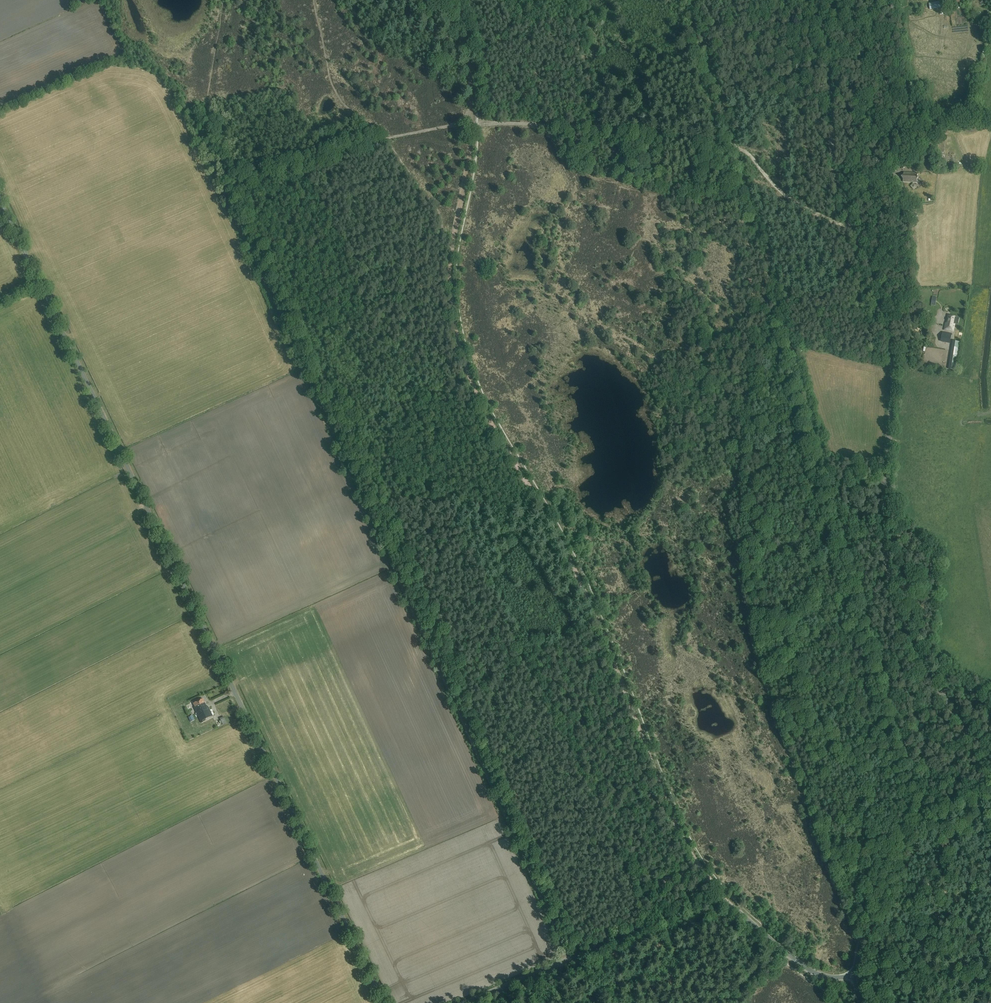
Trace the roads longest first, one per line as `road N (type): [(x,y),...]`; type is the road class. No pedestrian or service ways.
road 1 (track): [(693,854),(580,584),(474,389),(454,332),(451,254),(473,102),(453,0)]
road 2 (unclassified): [(383,1002),(0,200)]
road 3 (track): [(568,960),(223,189)]
road 4 (unclassified): [(990,756),(932,679),(891,586),(882,533),(889,340),(832,163),(829,68),(813,0)]
road 5 (track): [(736,147),(924,796)]
road 6 (unclassified): [(465,1002),(709,904),(741,913),(813,972),(854,976)]
road 7 (unclassified): [(854,976),(866,928),(919,819),(990,778)]
road 8 (track): [(201,142),(223,189),(384,139)]
road 9 (track): [(547,125),(736,147)]
road 10 (track): [(110,0),(111,21),(179,89),(201,142)]
road 11 (track): [(384,139),(459,125),(547,125)]
road 12 (track): [(736,147),(694,0)]
road 13 (track): [(854,231),(780,191),(736,147)]
road 14 (track): [(201,142),(224,0)]

